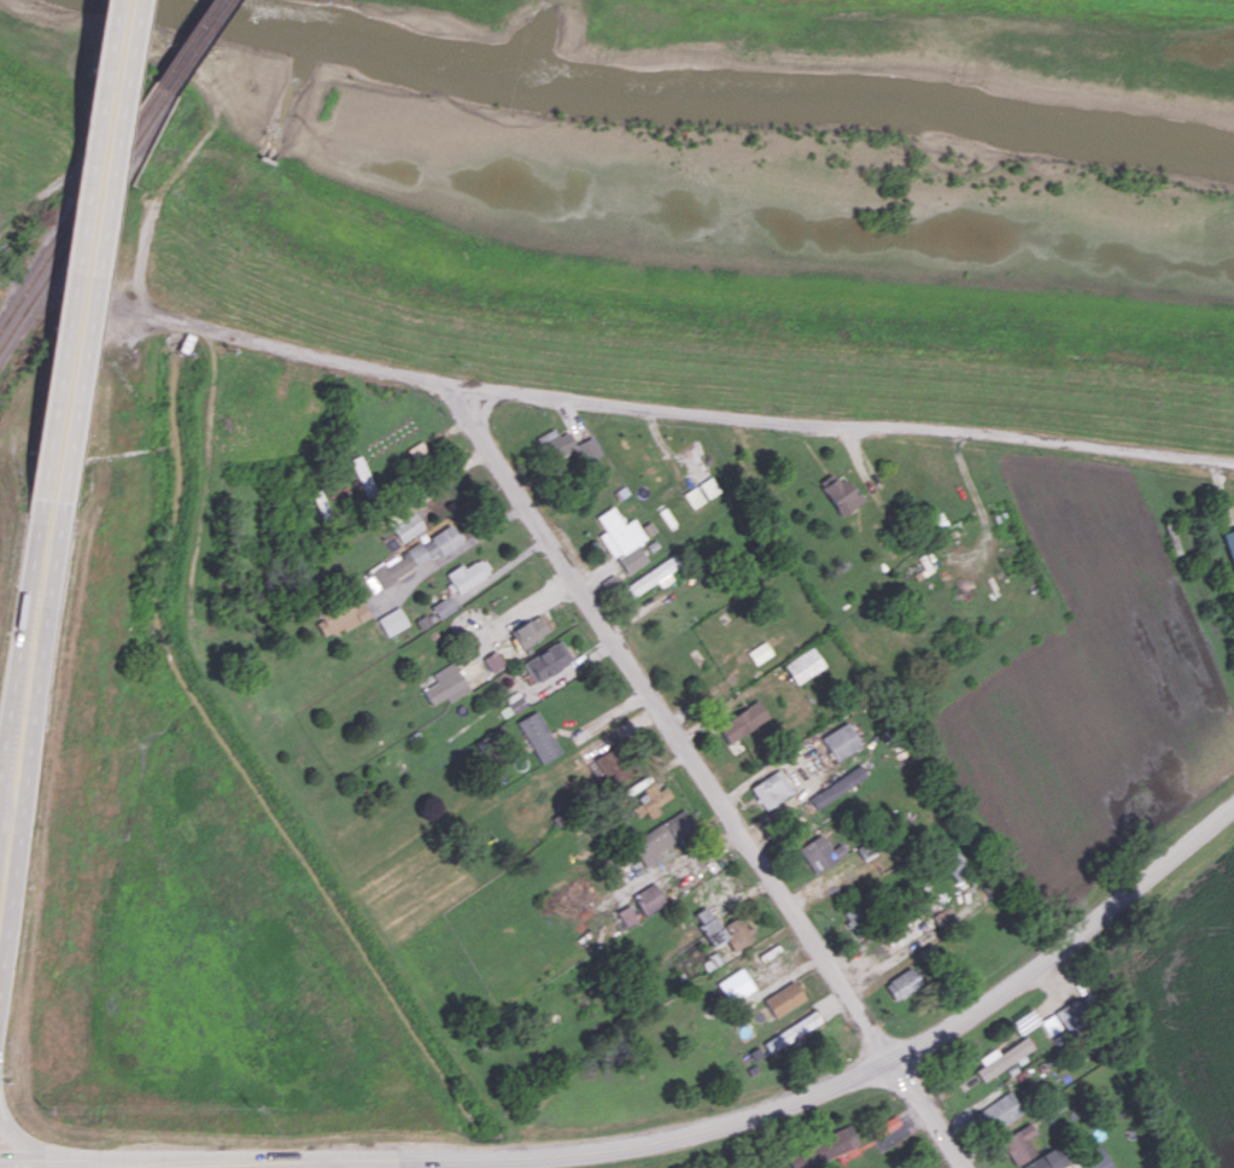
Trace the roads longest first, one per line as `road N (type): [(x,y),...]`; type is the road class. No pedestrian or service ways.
road 1 (secondary): [(49,1162),(573,1157),(738,1125),(972,1017),(1233,810)]
road 2 (residential): [(150,309),(463,385),(659,414),(984,434),(1233,468)]
road 3 (residential): [(463,385),(514,490),(968,1167)]
road 4 (primary): [(57,543),(134,0)]
road 5 (primary): [(113,0),(35,541)]
road 6 (primary): [(0,948),(57,543)]
road 7 (primary): [(35,541),(0,791)]

